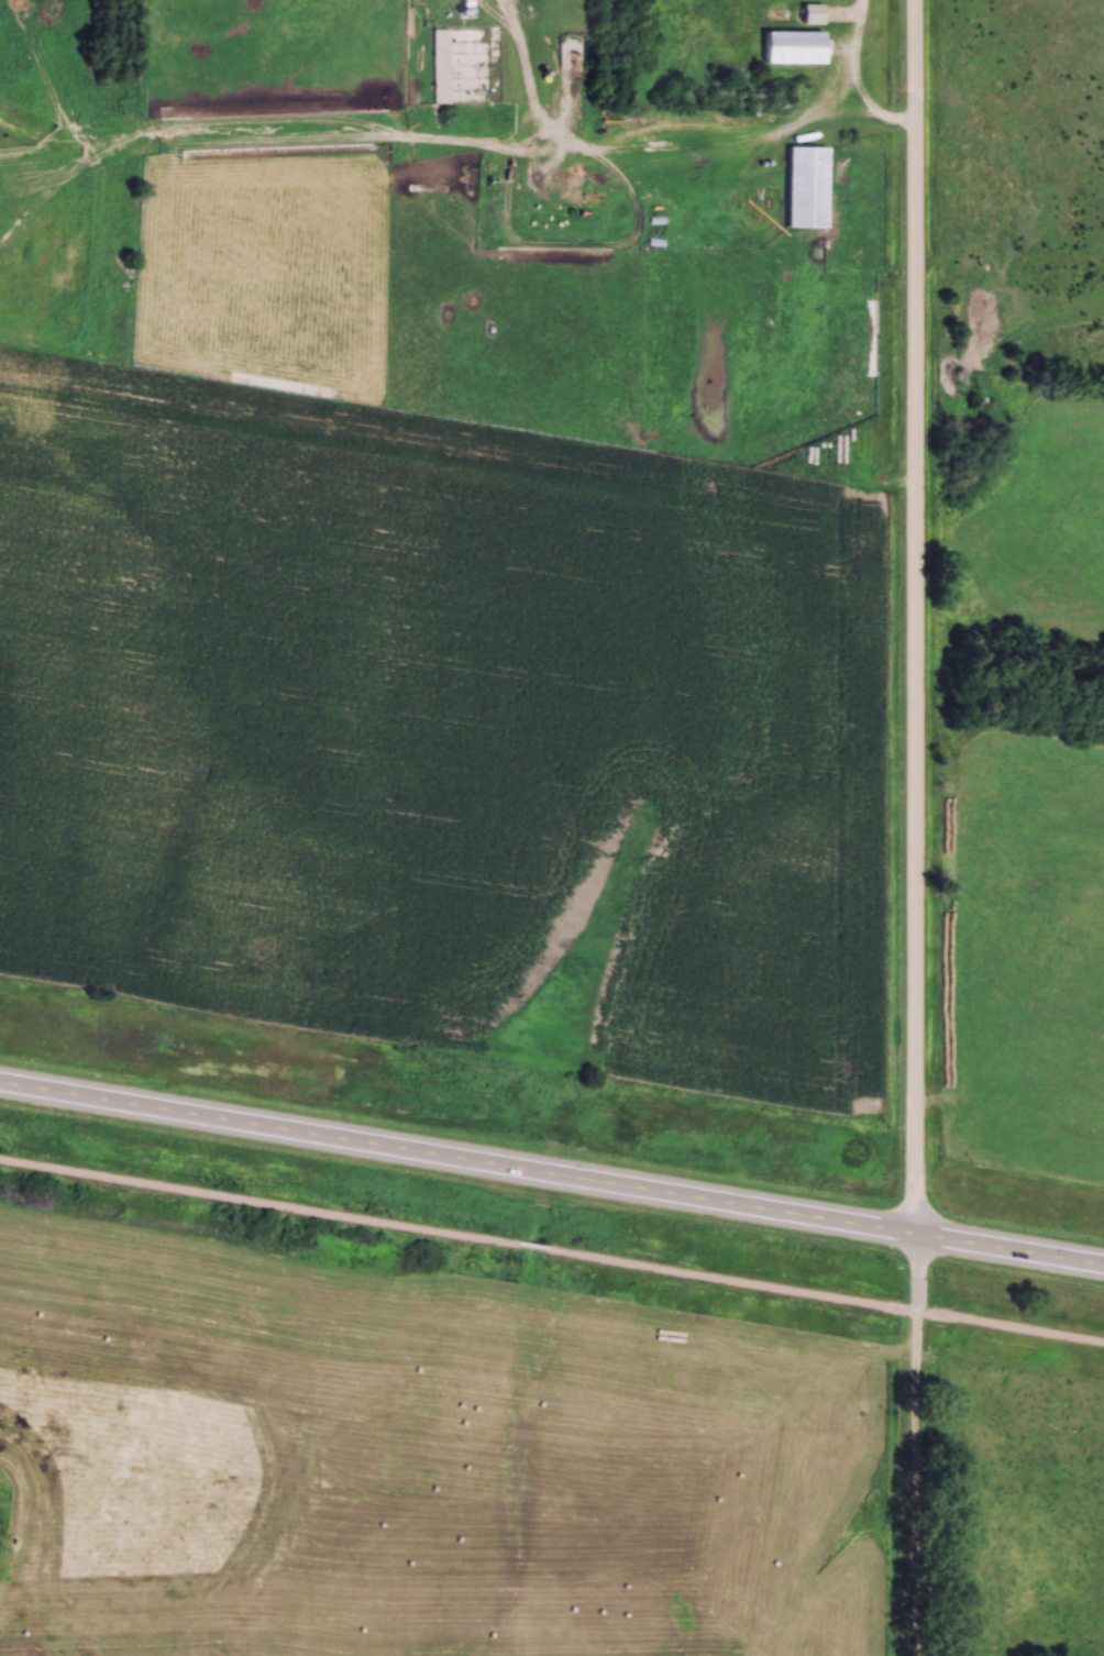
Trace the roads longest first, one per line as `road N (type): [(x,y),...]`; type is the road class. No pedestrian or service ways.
road 1 (residential): [(916,1655),(916,0)]
road 2 (primary): [(1103,1265),(0,1081)]

